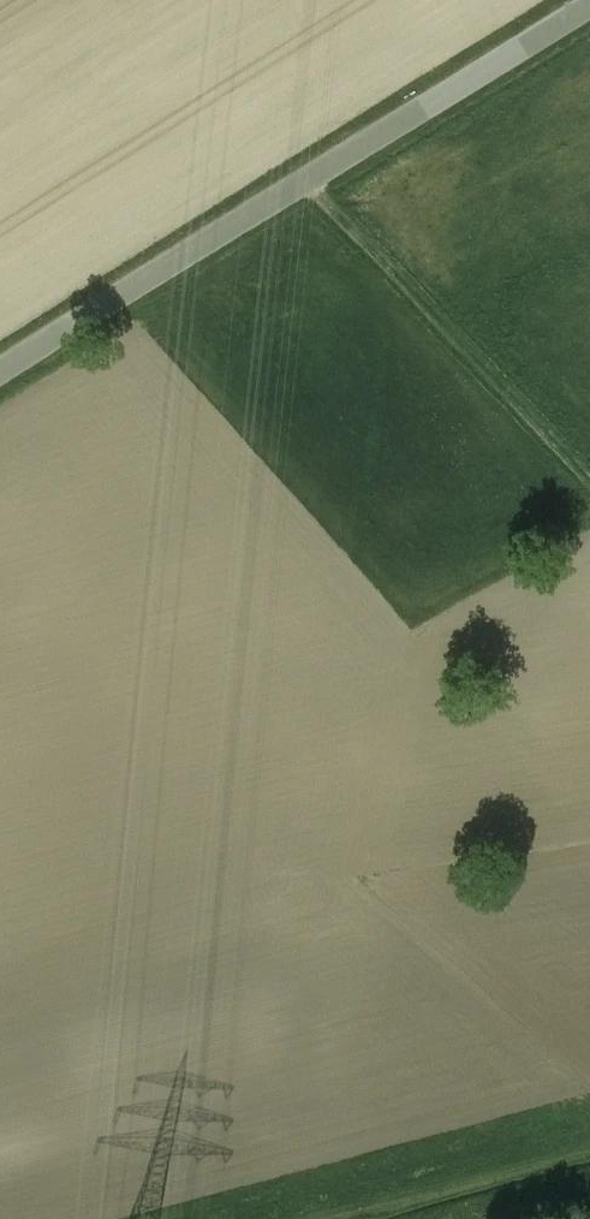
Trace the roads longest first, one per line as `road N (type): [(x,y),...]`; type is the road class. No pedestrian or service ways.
road 1 (unclassified): [(0,376),(589,6)]
road 2 (track): [(589,483),(309,180)]

